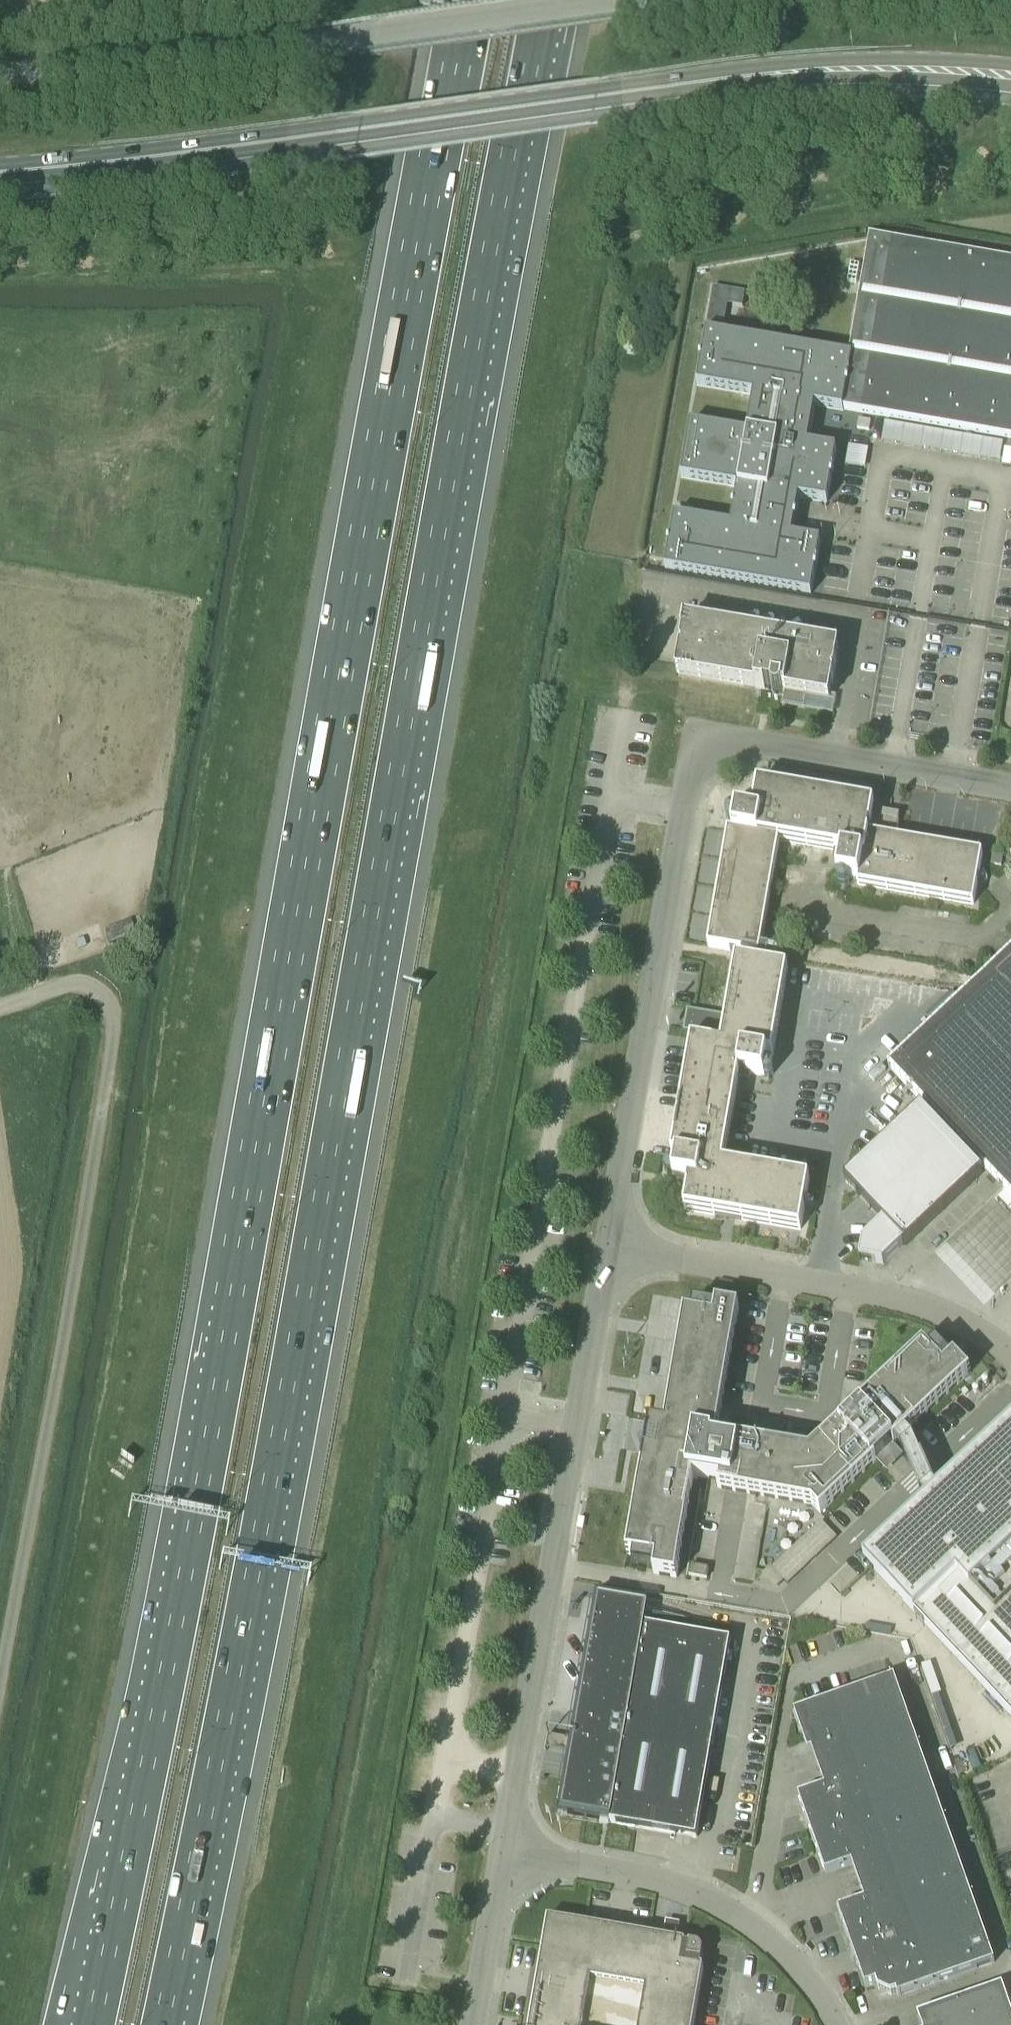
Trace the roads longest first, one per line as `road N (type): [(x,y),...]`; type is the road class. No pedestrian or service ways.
road 1 (motorway): [(154,2024),(539,0)]
road 2 (motorway): [(462,0),(224,1338),(85,2024)]
road 3 (secondary): [(1010,84),(863,75),(0,172)]
road 4 (unclassified): [(0,1708),(127,1029),(115,989),(64,980),(0,1003)]
road 5 (unclassified): [(507,1855),(611,1253)]
road 6 (unclassified): [(611,1253),(693,773),(721,747)]
road 7 (unclassified): [(1010,1355),(973,1328),(895,1299),(611,1253)]
road 8 (unclassified): [(836,2024),(802,1974),(729,1909),(683,1888),(507,1855)]
road 9 (unclassified): [(370,35),(134,66),(0,72)]
road 10 (residential): [(721,747),(767,745),(1010,784)]
road 11 (unclassified): [(370,35),(611,0)]
road 12 (unclassified): [(475,2024),(507,1855)]

